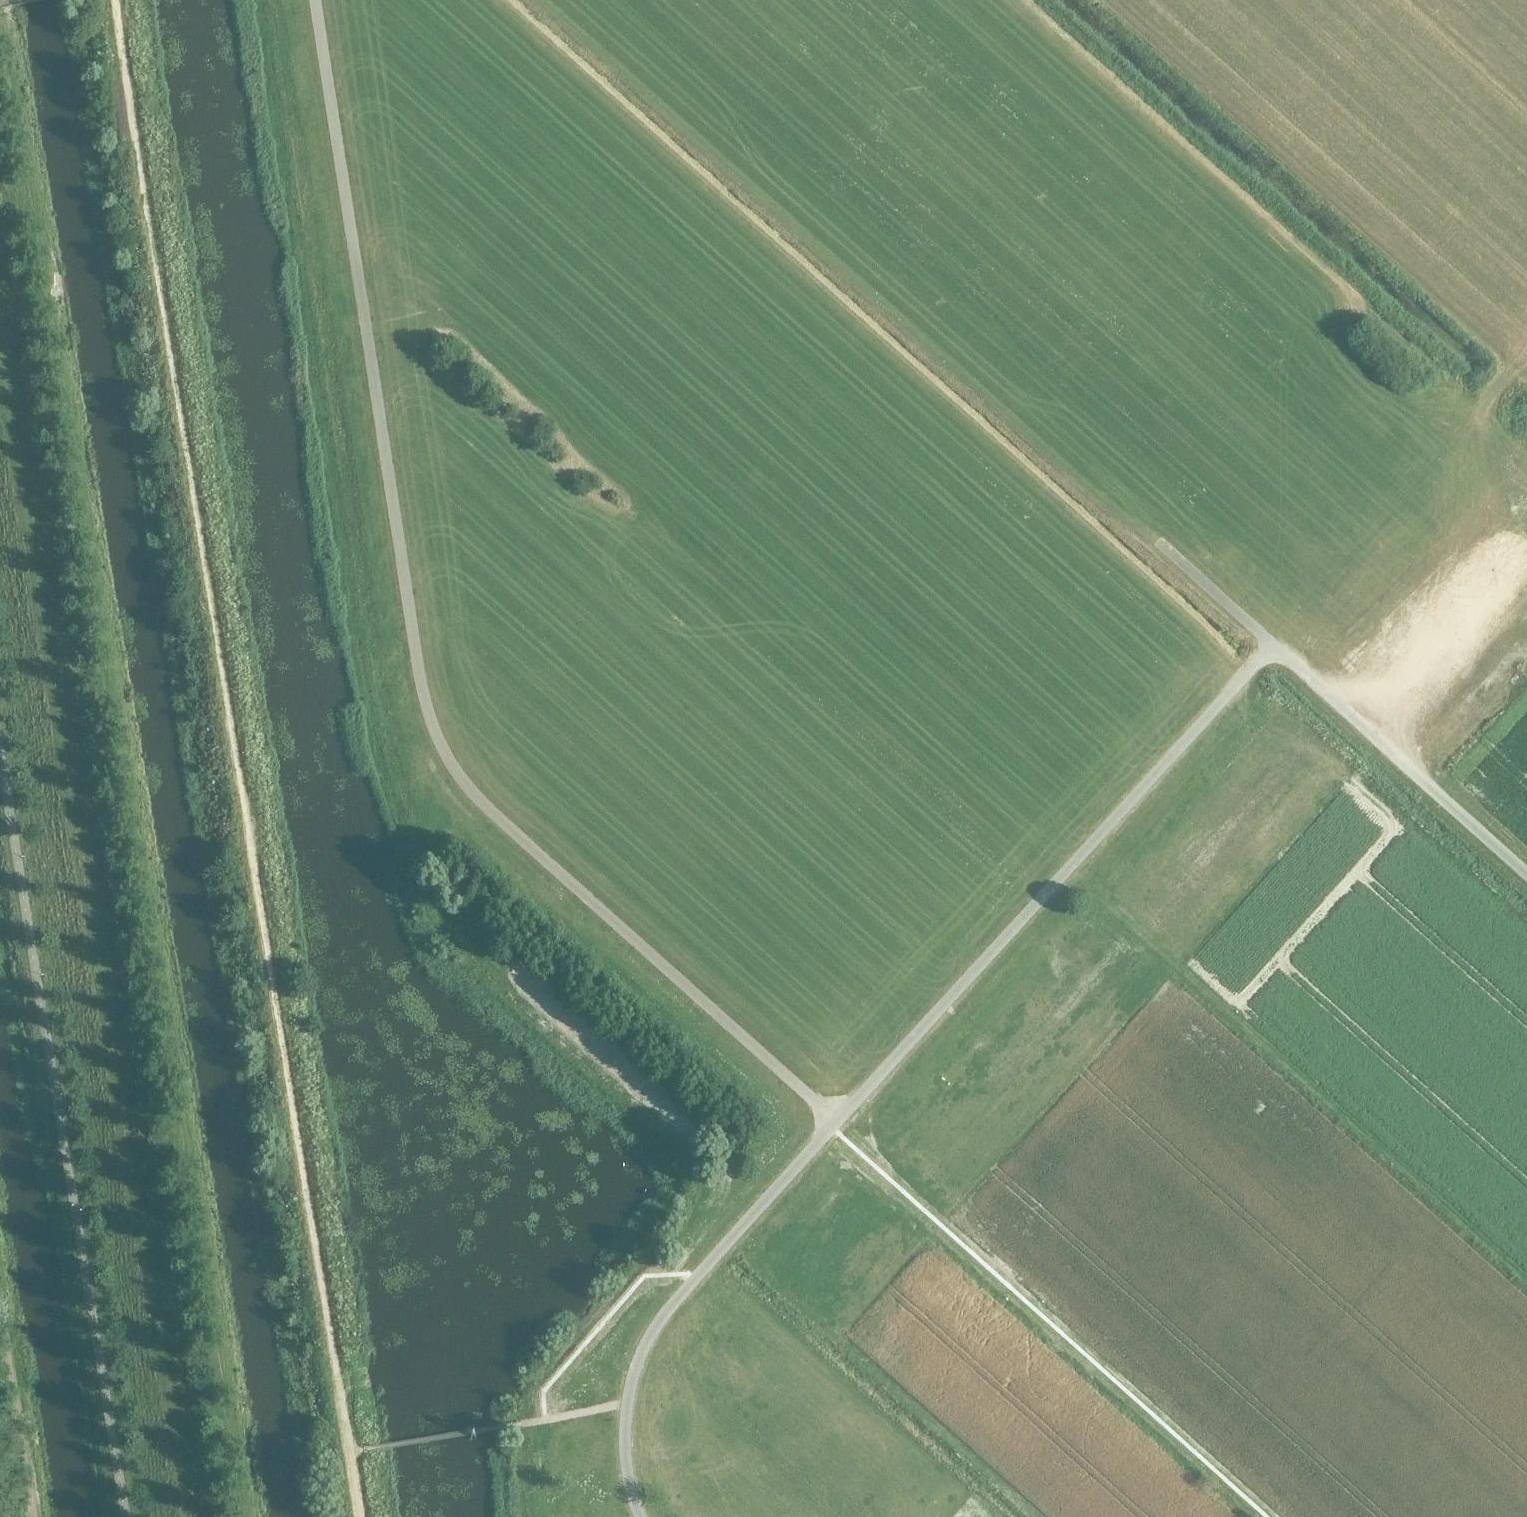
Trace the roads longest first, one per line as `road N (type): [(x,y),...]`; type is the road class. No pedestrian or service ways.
road 1 (track): [(1526,359),(1274,648)]

